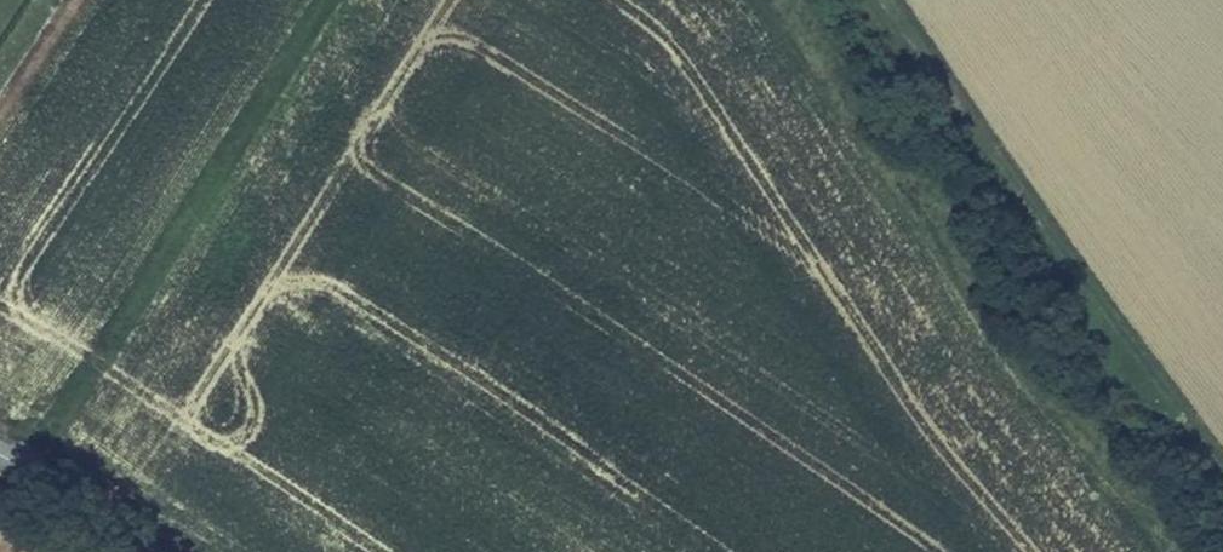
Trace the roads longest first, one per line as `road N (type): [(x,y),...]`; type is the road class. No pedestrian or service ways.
road 1 (tertiary): [(153,551),(0,457)]

